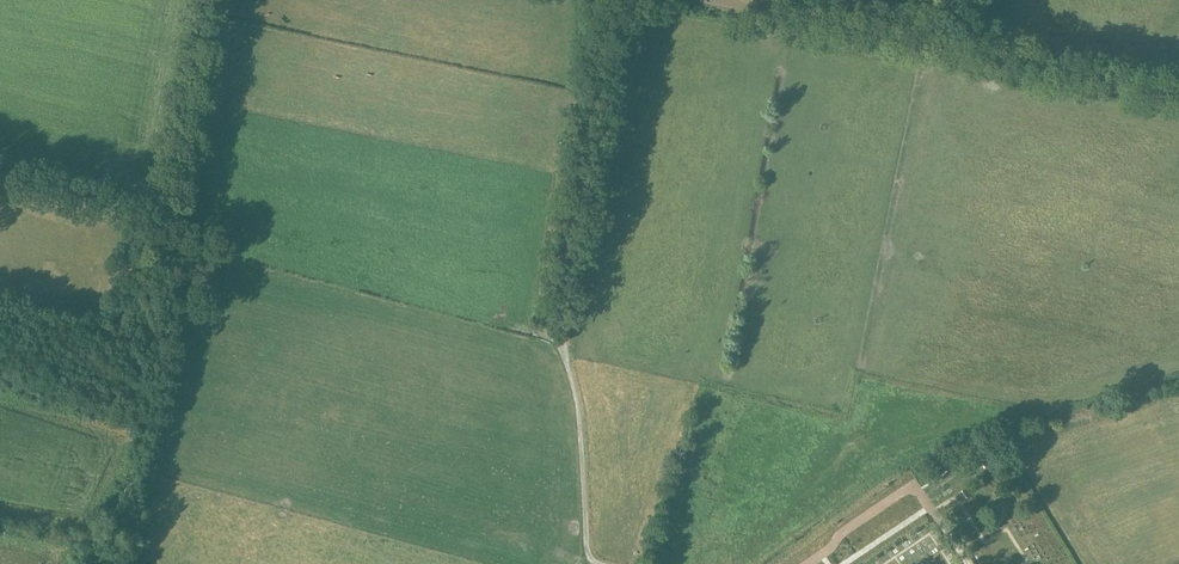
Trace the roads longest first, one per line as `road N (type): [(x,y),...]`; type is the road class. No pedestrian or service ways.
road 1 (unclassified): [(1178,97),(714,0)]
road 2 (track): [(560,340),(612,0)]

